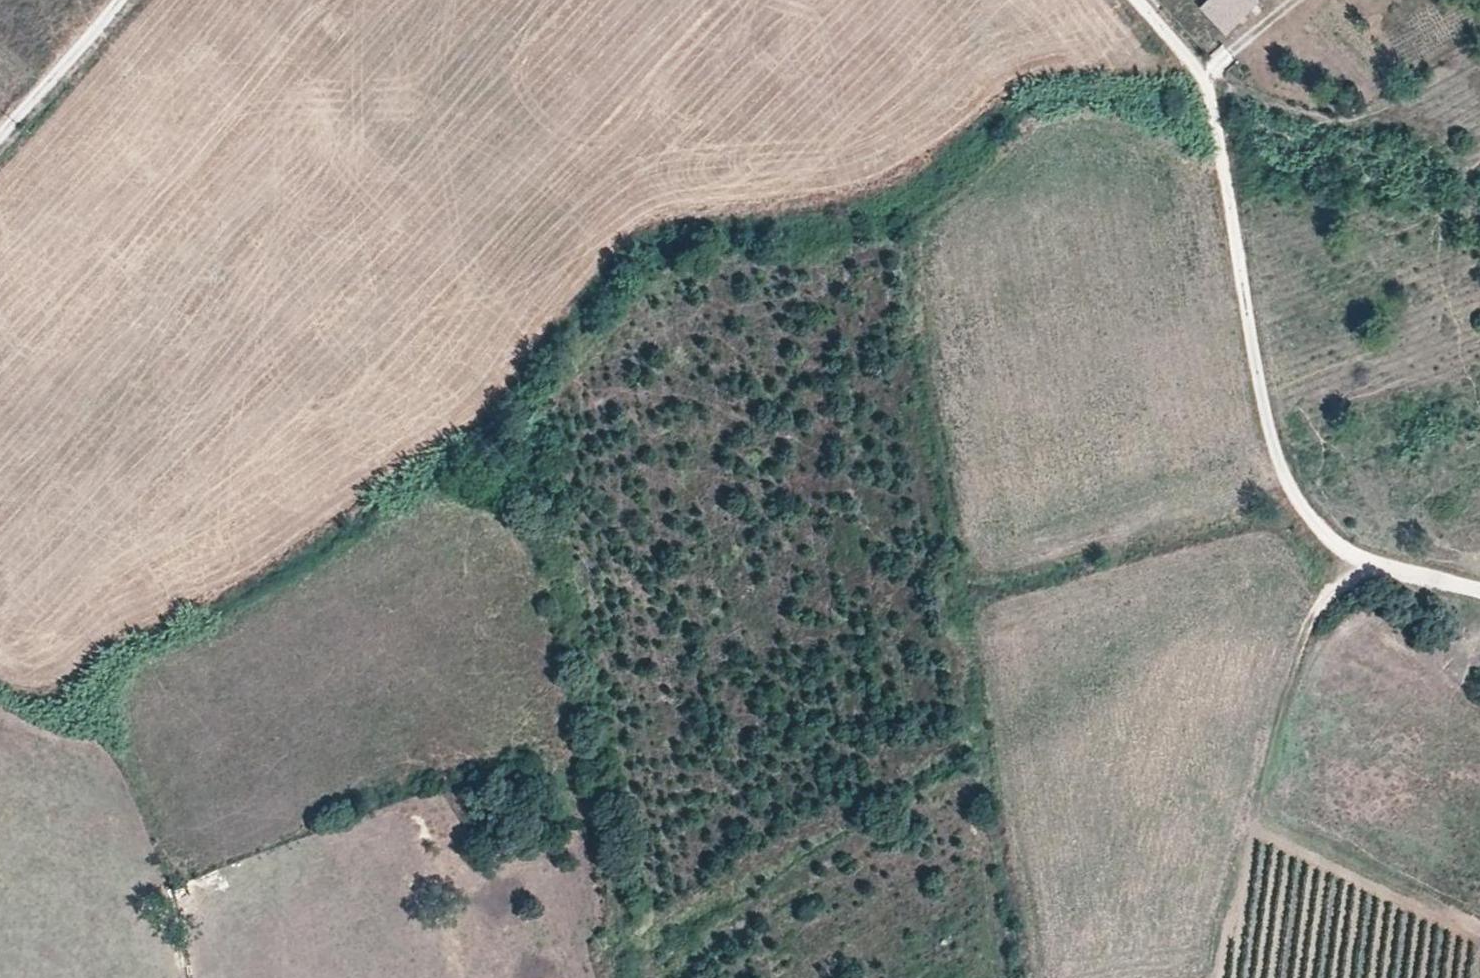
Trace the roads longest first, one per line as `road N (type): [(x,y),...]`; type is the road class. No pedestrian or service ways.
road 1 (track): [(1132,0),(1194,70),(1207,99),(1273,455),(1305,518),(1358,557),(1479,590)]
road 2 (track): [(0,141),(119,0)]

